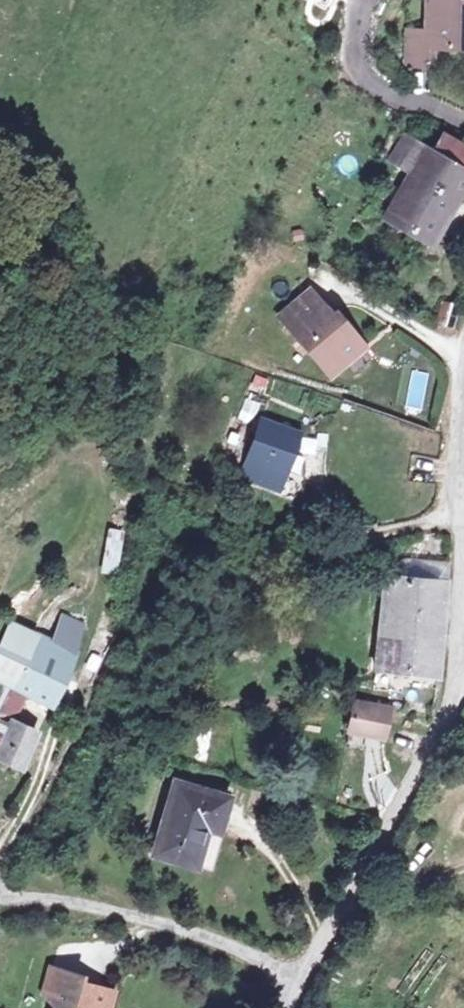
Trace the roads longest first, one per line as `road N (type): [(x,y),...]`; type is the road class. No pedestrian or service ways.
road 1 (track): [(460,501),(387,529),(212,524),(192,533),(146,606),(60,785),(0,865)]
road 2 (unclassified): [(301,995),(452,711),(463,658)]
road 3 (residential): [(301,995),(235,946),(177,926),(0,894)]
road 4 (unclassified): [(463,554),(457,475),(463,398)]

